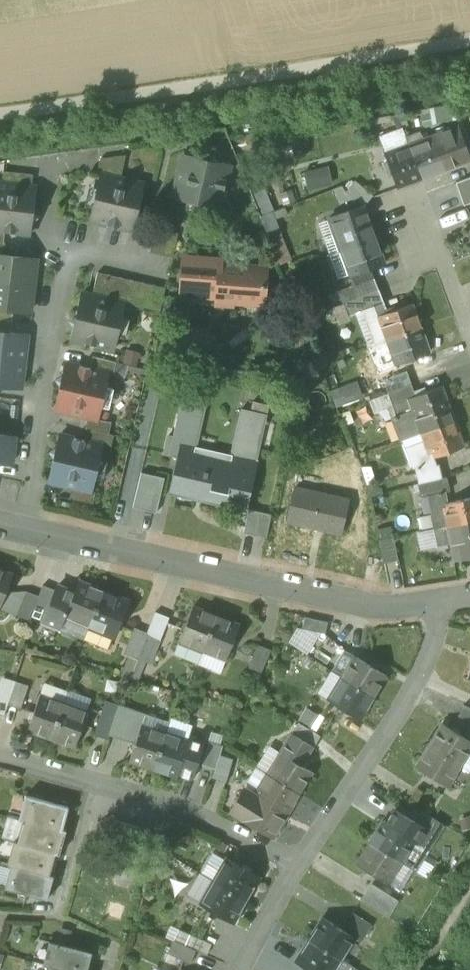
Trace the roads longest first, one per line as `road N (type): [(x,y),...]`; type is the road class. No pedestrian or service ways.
road 1 (unclassified): [(0,114),(469,41)]
road 2 (residential): [(439,603),(388,609),(28,530)]
road 3 (residential): [(298,863),(188,806),(0,755)]
road 4 (residential): [(439,603),(429,655),(401,711),(298,863)]
road 5 (unclassified): [(28,530),(61,246)]
road 6 (residential): [(469,340),(422,209)]
road 7 (residential): [(298,863),(240,969)]

